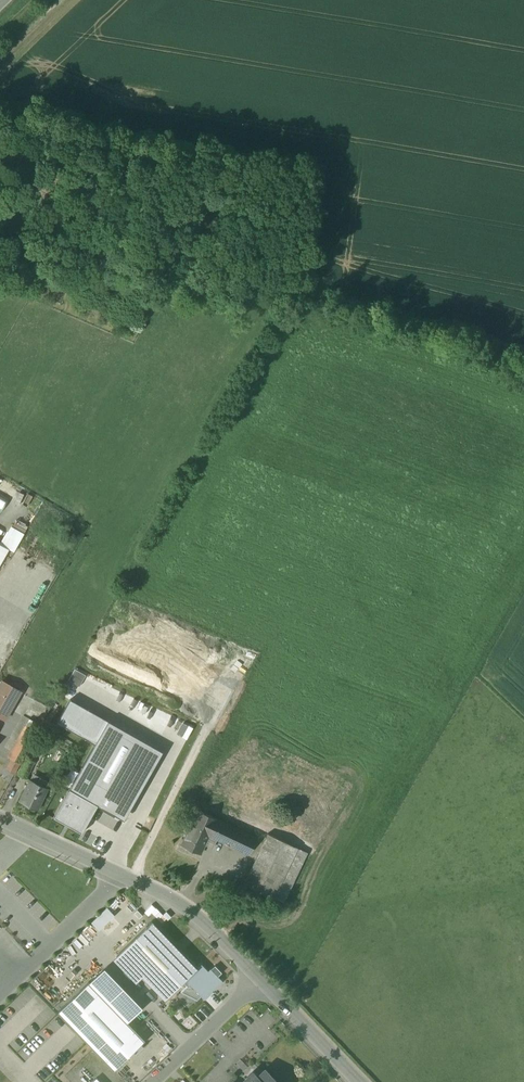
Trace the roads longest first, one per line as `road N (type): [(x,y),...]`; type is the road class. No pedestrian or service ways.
road 1 (residential): [(0,813),(183,898),(261,978)]
road 2 (residential): [(261,978),(151,1081)]
road 3 (residential): [(261,978),(361,1081)]

